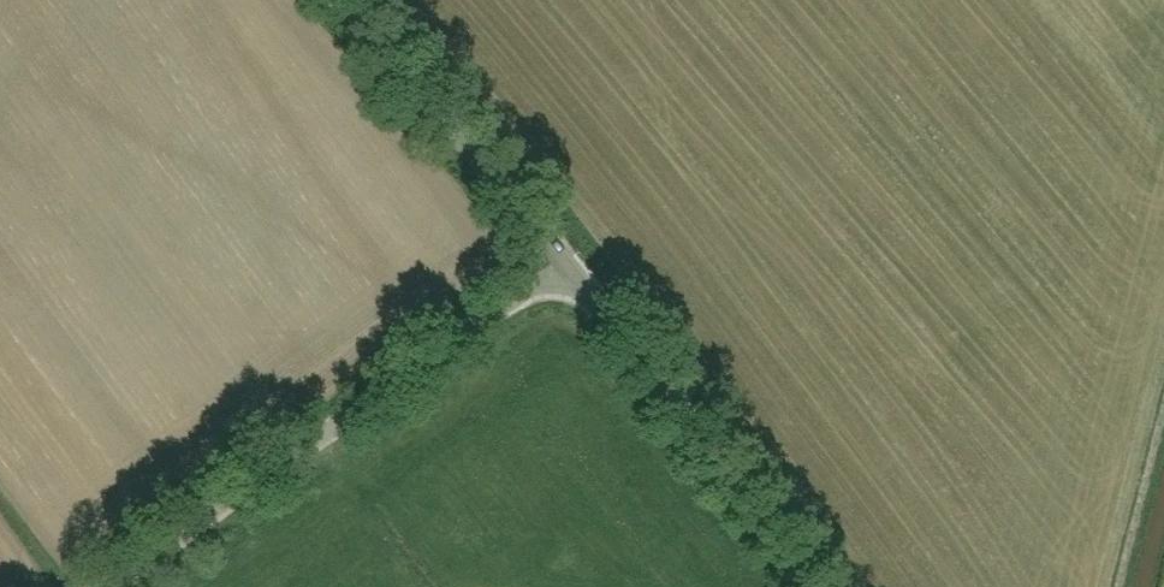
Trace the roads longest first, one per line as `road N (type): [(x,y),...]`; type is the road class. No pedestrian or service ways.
road 1 (unclassified): [(106,586),(564,261)]
road 2 (residential): [(61,198),(149,296),(214,405),(210,436),(76,532),(65,557),(74,586)]
road 3 (residential): [(142,49),(188,32),(236,27),(303,49),(345,83),(495,265)]
road 4 (tertiary): [(809,586),(564,261)]
road 5 (tertiary): [(564,261),(341,0)]
road 6 (residential): [(38,176),(105,79),(142,49)]

